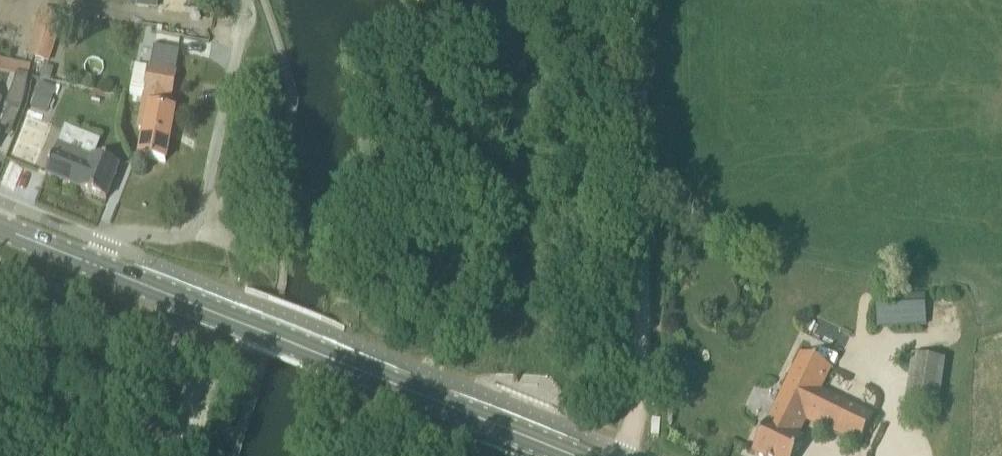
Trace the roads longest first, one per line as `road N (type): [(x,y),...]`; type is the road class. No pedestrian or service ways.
road 1 (secondary): [(576,455),(98,267)]
road 2 (track): [(640,0),(645,370),(629,455)]
road 3 (track): [(422,46),(417,310),(407,391)]
road 4 (unclassified): [(98,267),(120,234),(174,237),(194,229),(245,26)]

